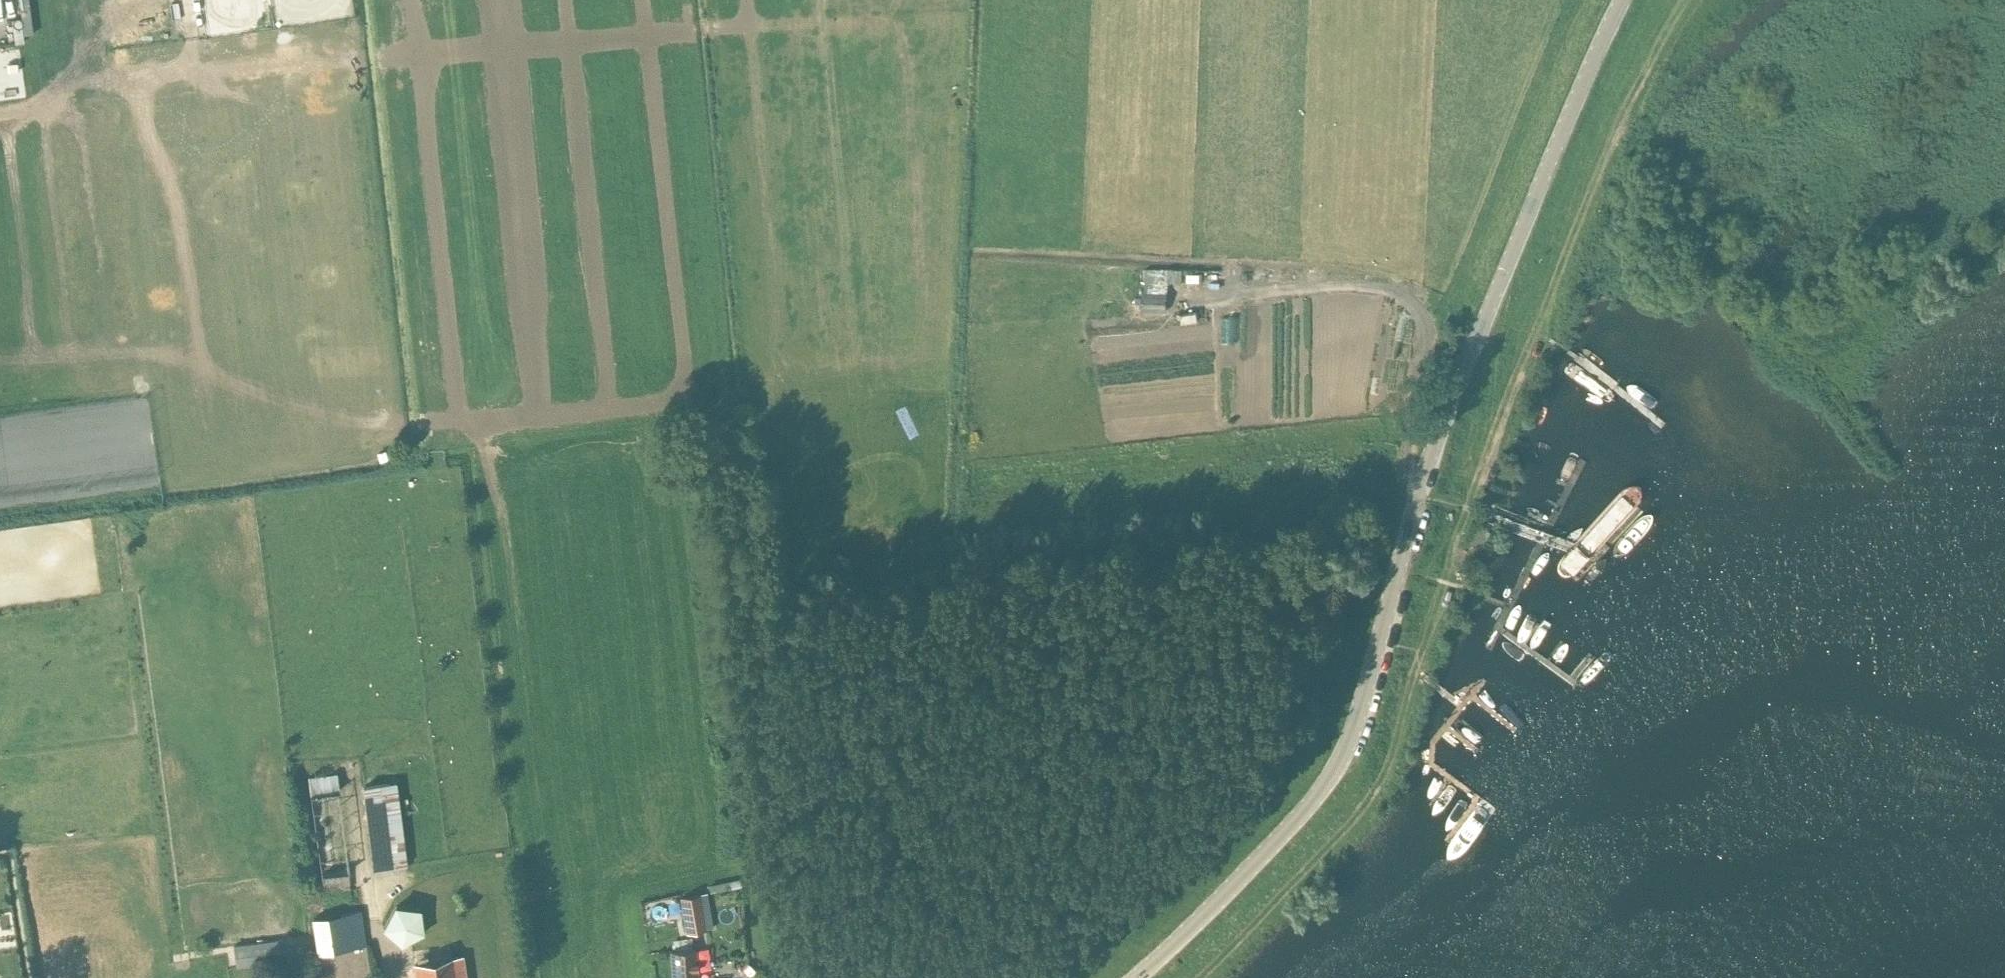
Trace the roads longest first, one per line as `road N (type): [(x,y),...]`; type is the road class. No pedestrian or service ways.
road 1 (tertiary): [(1142,977),(1326,787),(1346,750),(1421,488),(1543,185),(1630,0)]

